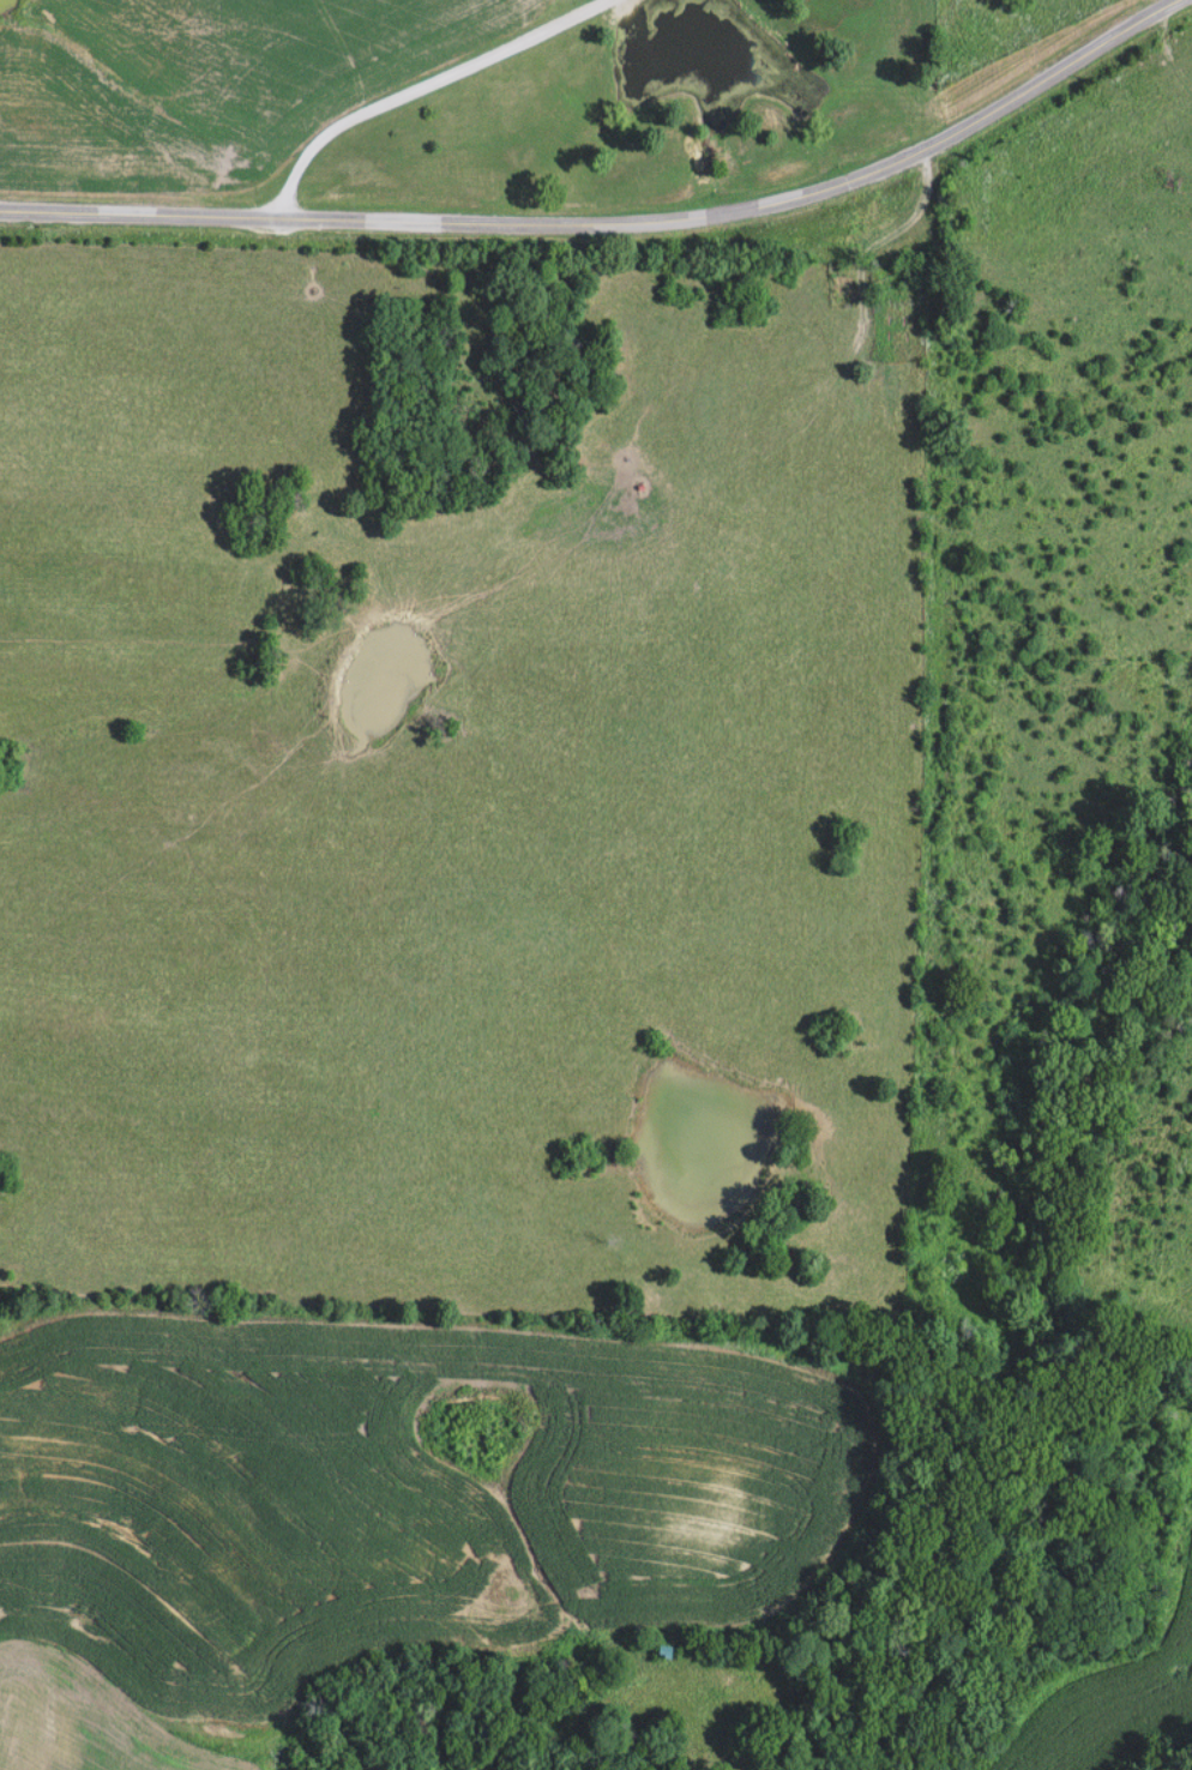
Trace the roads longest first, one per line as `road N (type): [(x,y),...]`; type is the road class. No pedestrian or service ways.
road 1 (tertiary): [(0,210),(526,225),(634,222),(759,204),(848,180),(968,126),(1173,0)]

